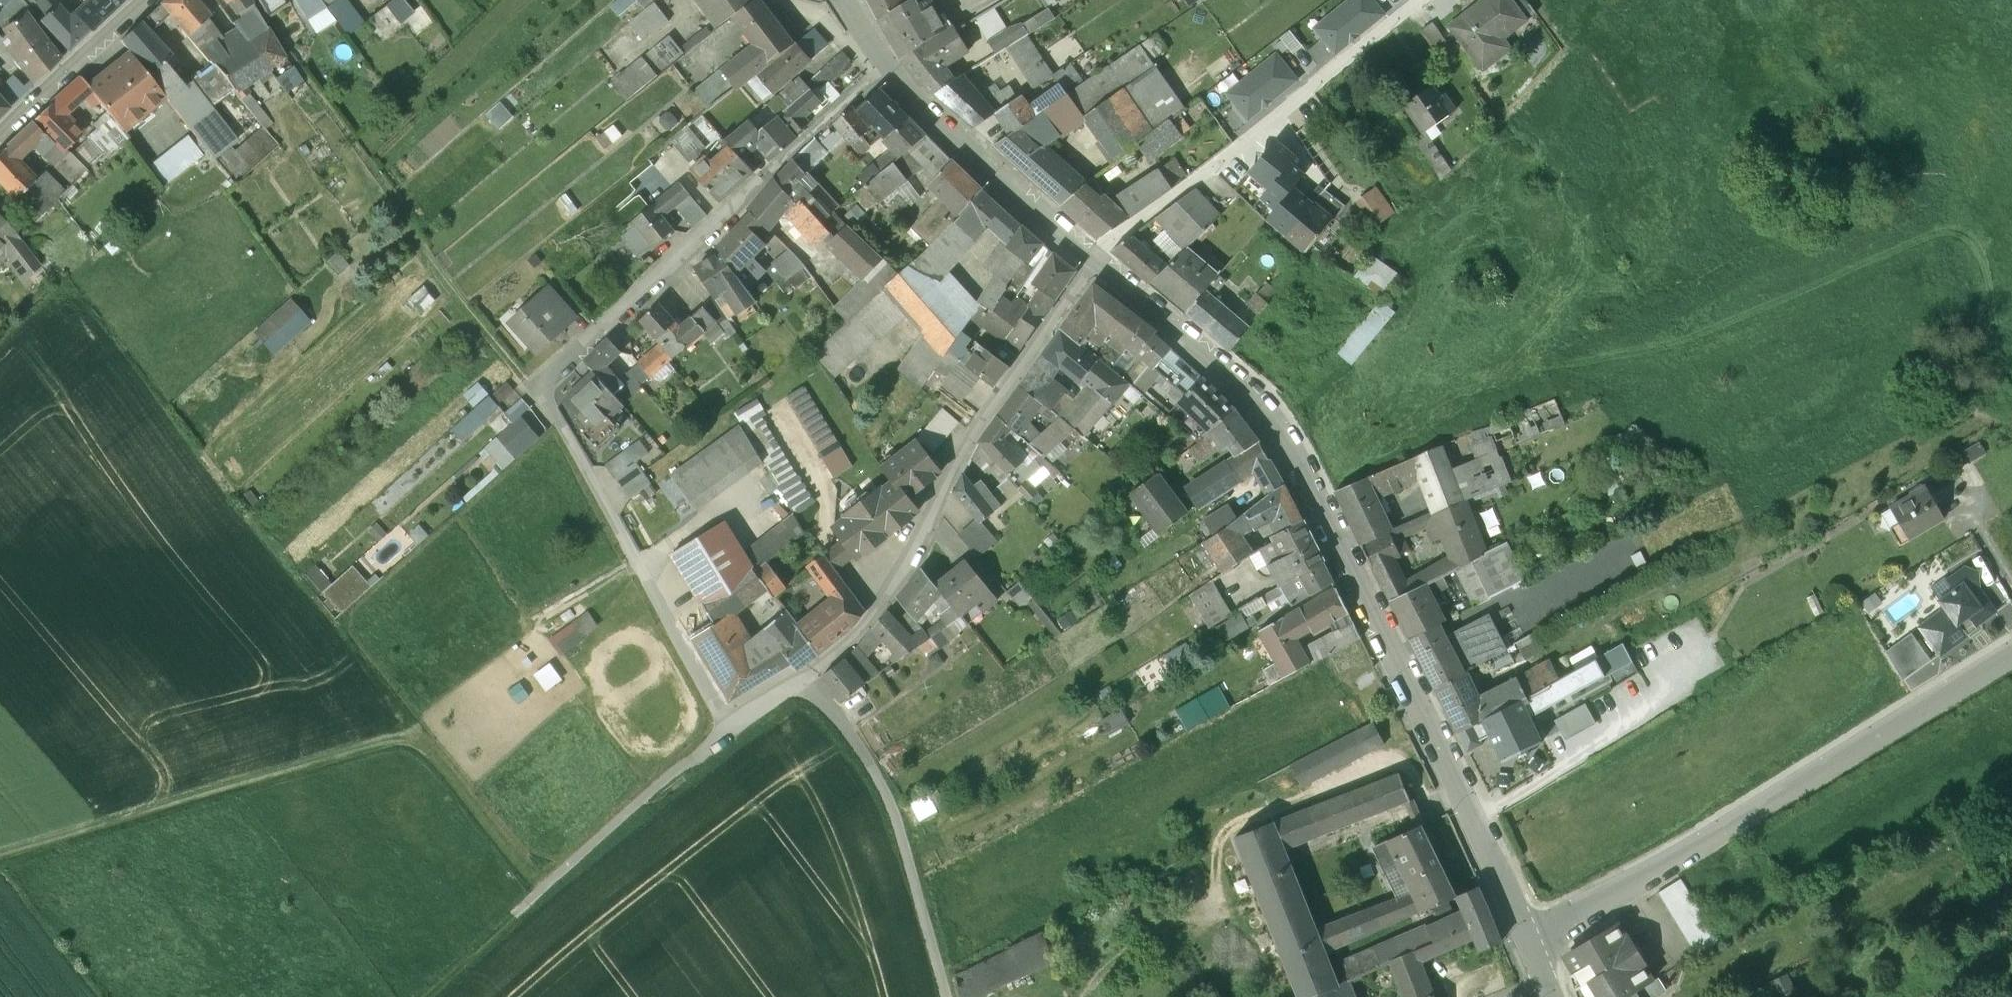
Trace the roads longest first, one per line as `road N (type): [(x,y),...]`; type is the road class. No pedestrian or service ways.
road 1 (residential): [(885,71),(916,116),(1249,398),(1383,630),(1530,948)]
road 2 (track): [(541,891),(418,746),(398,740),(0,857)]
road 3 (residential): [(2011,654),(1530,948)]
road 4 (residential): [(885,71),(538,387)]
road 5 (track): [(427,996),(728,729)]
road 6 (residential): [(147,0),(0,134)]

